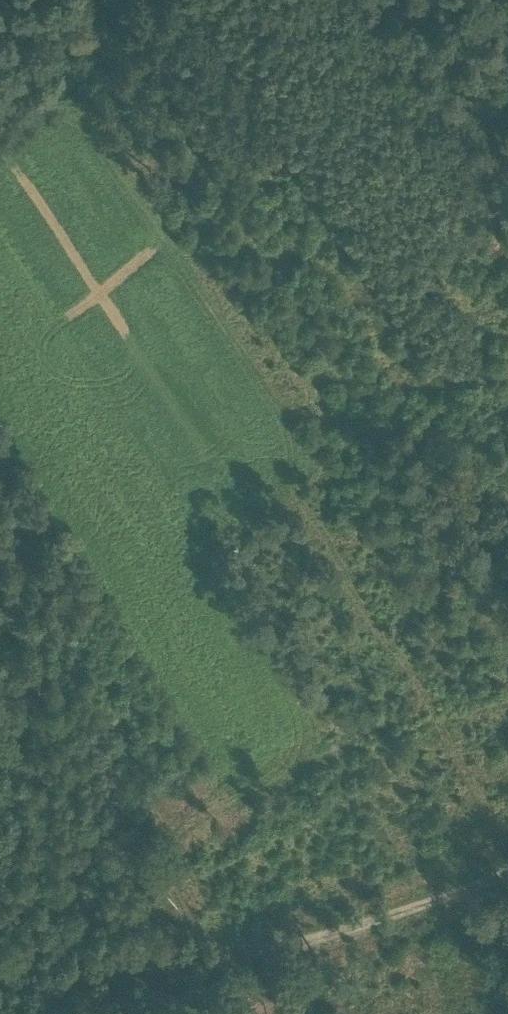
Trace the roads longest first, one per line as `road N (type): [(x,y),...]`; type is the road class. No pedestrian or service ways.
road 1 (track): [(115,1013),(507,868)]

